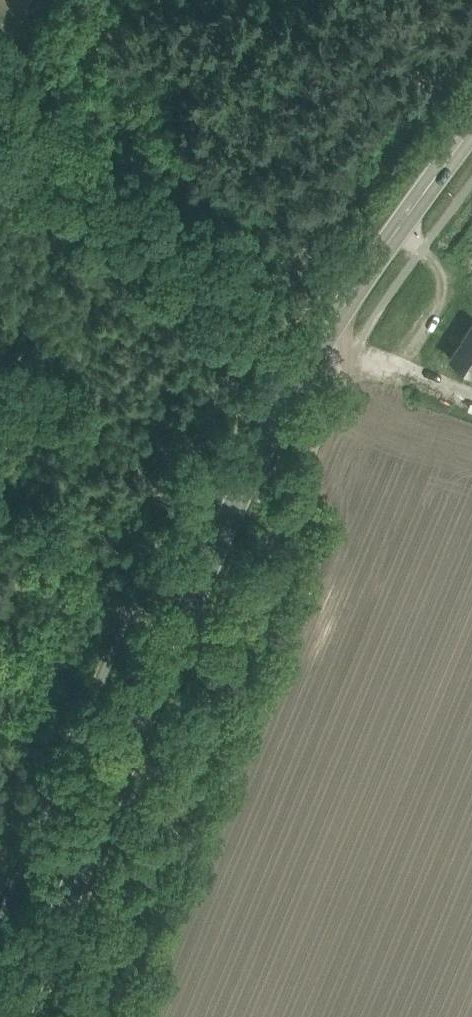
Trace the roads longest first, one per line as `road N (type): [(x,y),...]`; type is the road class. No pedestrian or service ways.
road 1 (secondary): [(17,1016),(245,481),(351,294),(471,128)]
road 2 (track): [(0,99),(318,348)]

